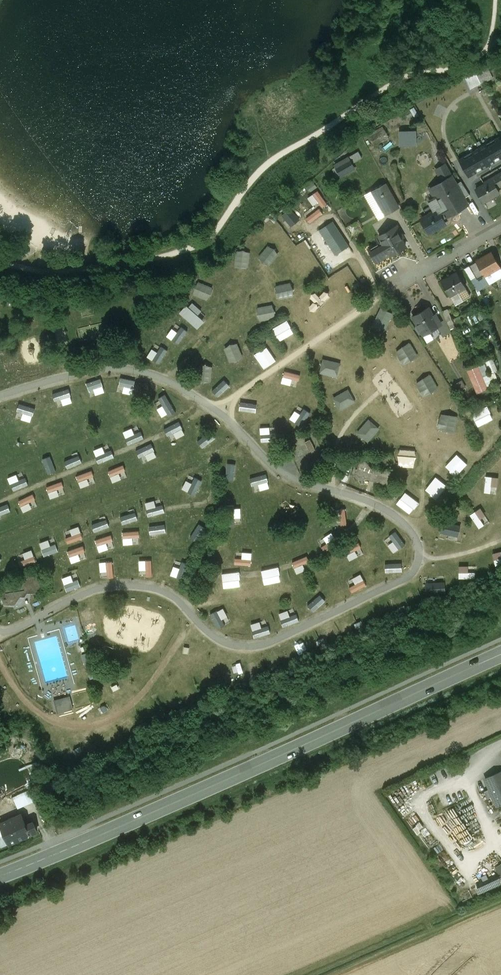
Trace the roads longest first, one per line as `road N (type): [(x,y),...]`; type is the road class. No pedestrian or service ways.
road 1 (secondary): [(0,876),(500,655)]

